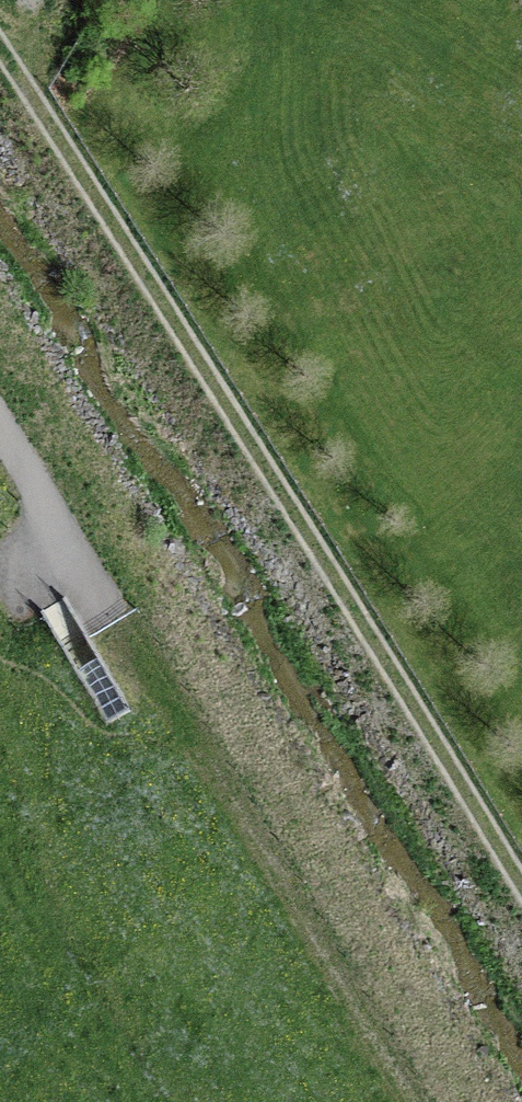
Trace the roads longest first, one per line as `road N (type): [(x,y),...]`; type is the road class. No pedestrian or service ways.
road 1 (primary): [(0,346),(465,1101)]
road 2 (track): [(430,1101),(0,426)]

